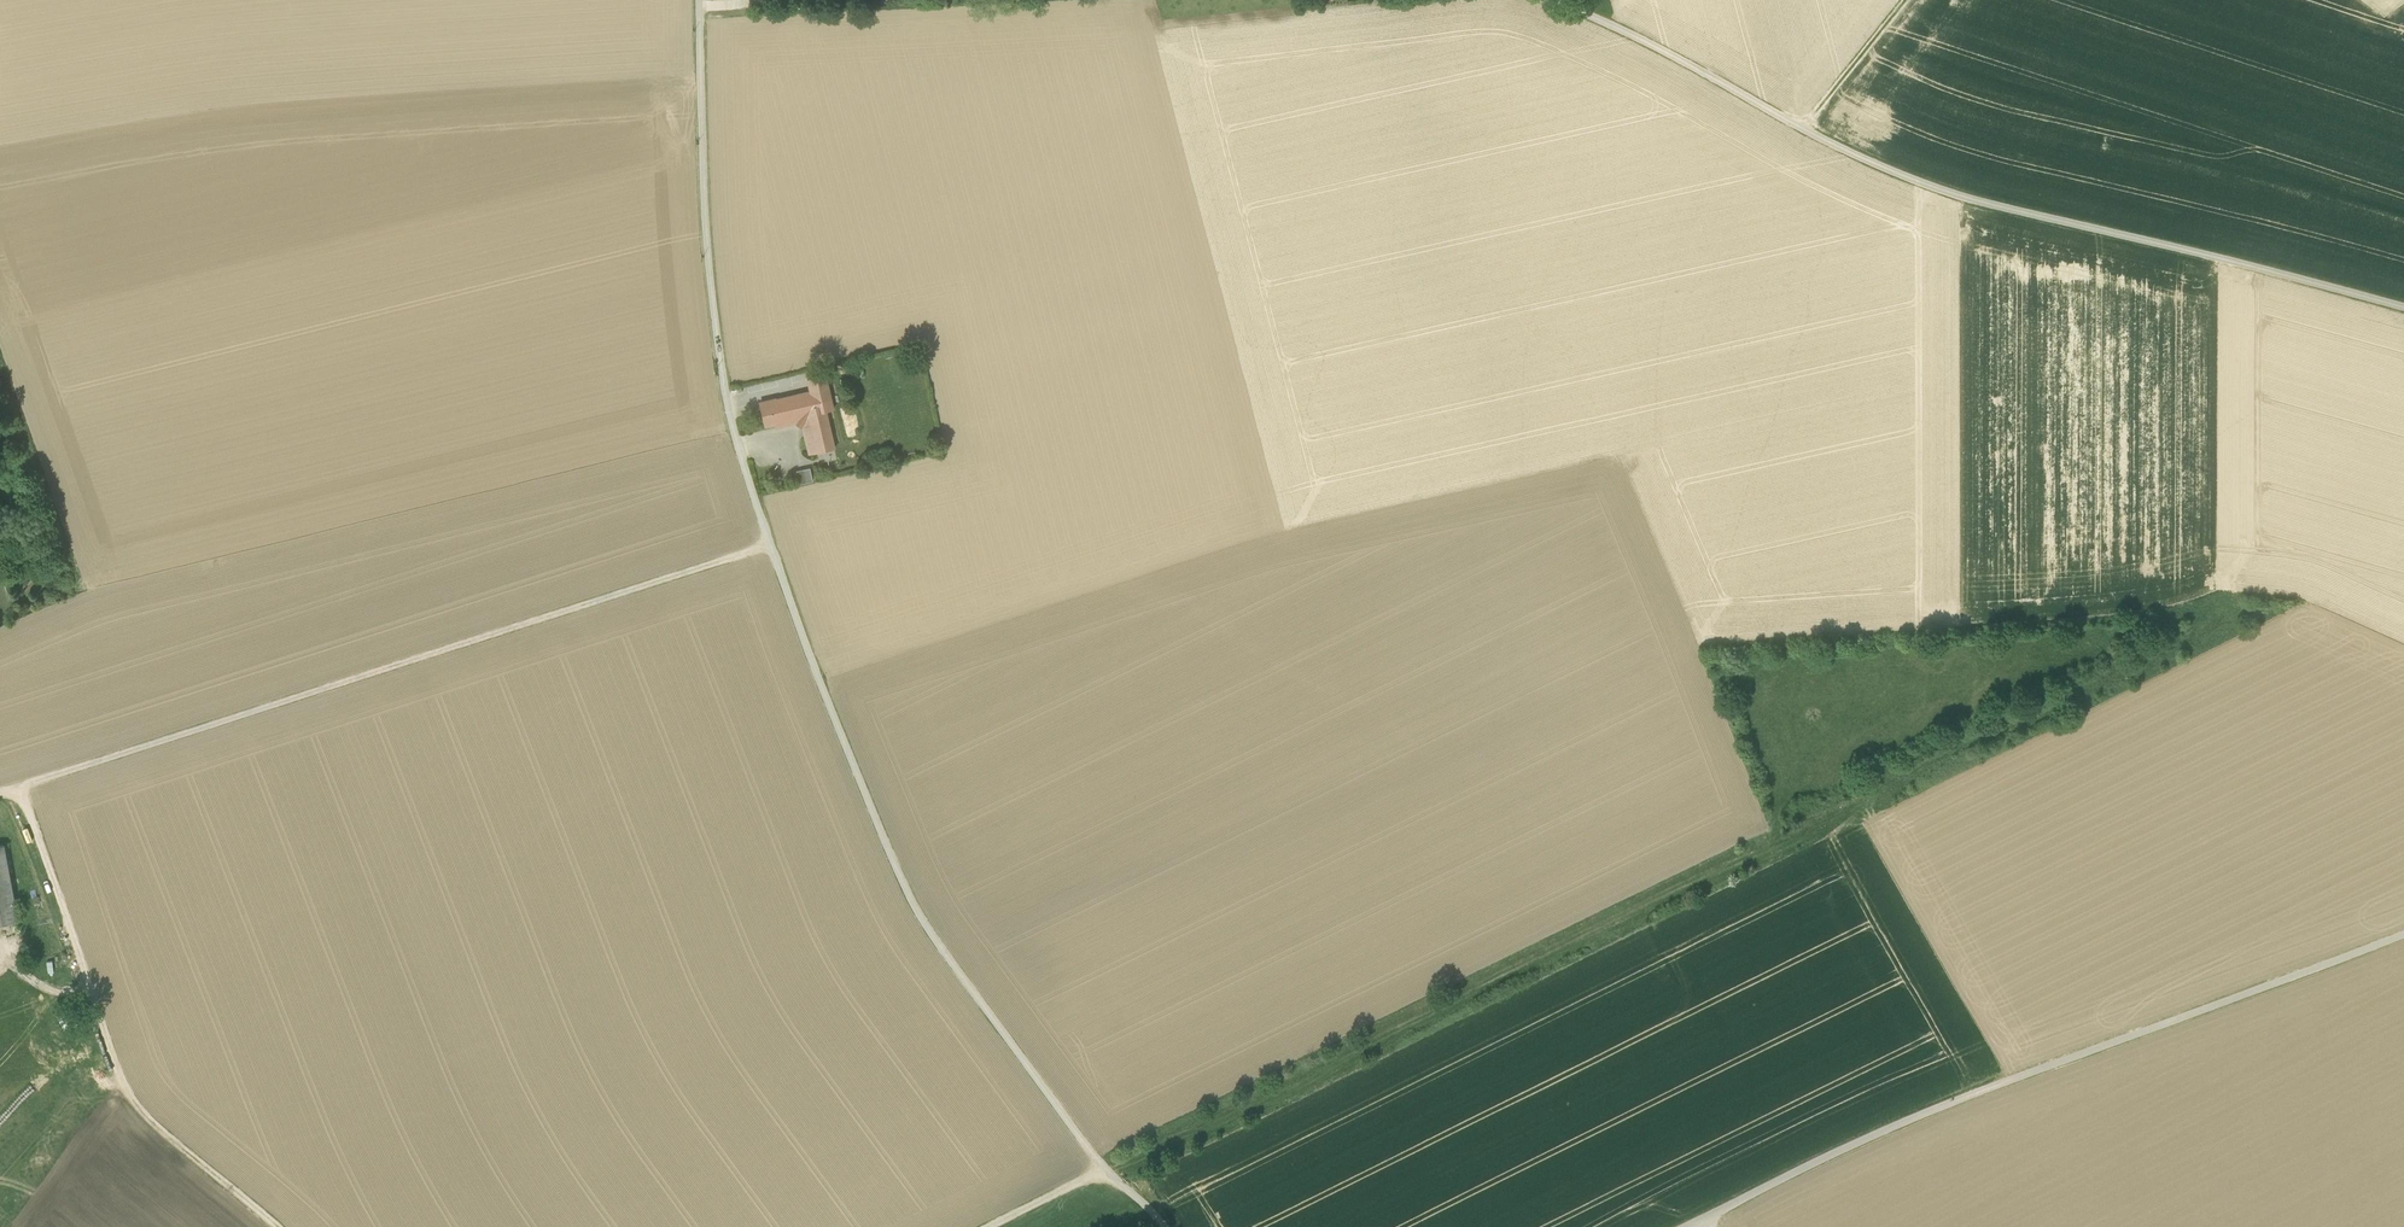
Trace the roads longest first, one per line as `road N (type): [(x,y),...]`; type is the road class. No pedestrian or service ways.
road 1 (unclassified): [(701,0),(704,199),(731,427),(820,680),(933,948),(974,1020),(1165,1226)]
road 2 (unclassified): [(1553,0),(1953,200),(2221,258),(2403,308)]
road 3 (track): [(772,546),(0,791)]
road 4 (unclassified): [(2403,932),(1881,1132),(1702,1218)]
road 5 (track): [(278,1226),(135,1098),(114,1059),(21,785)]
road 6 (track): [(1112,1175),(1003,1226)]

